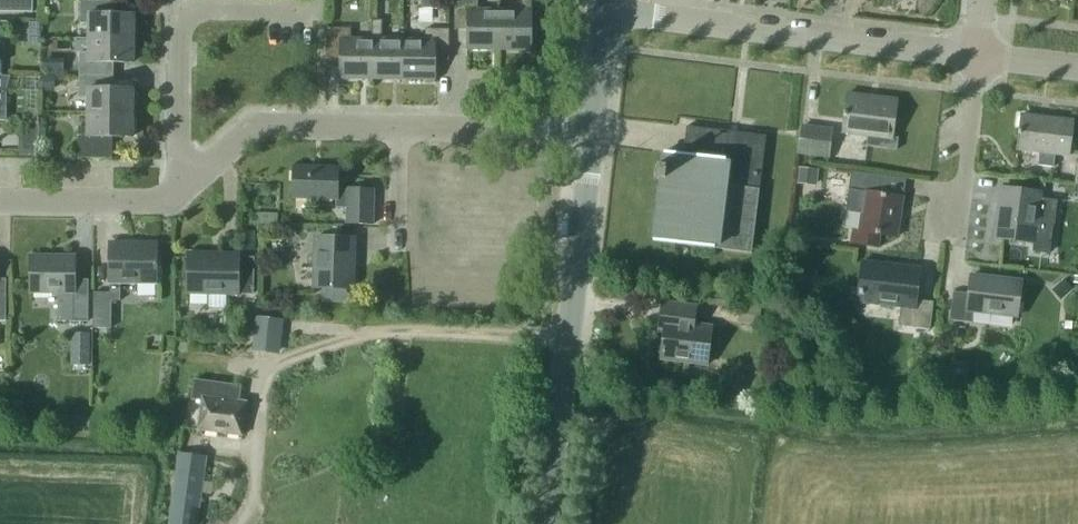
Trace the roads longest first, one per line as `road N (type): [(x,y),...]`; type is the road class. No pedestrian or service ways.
road 1 (residential): [(180,189),(256,126),(593,132)]
road 2 (tertiary): [(545,523),(593,132)]
road 3 (residential): [(979,55),(607,12)]
road 4 (residential): [(180,189),(180,29),(193,9),(310,11)]
road 5 (residential): [(180,189),(165,203),(0,201)]
road 6 (residential): [(946,217),(963,192),(979,55)]
road 7 (tertiary): [(593,132),(607,12)]

